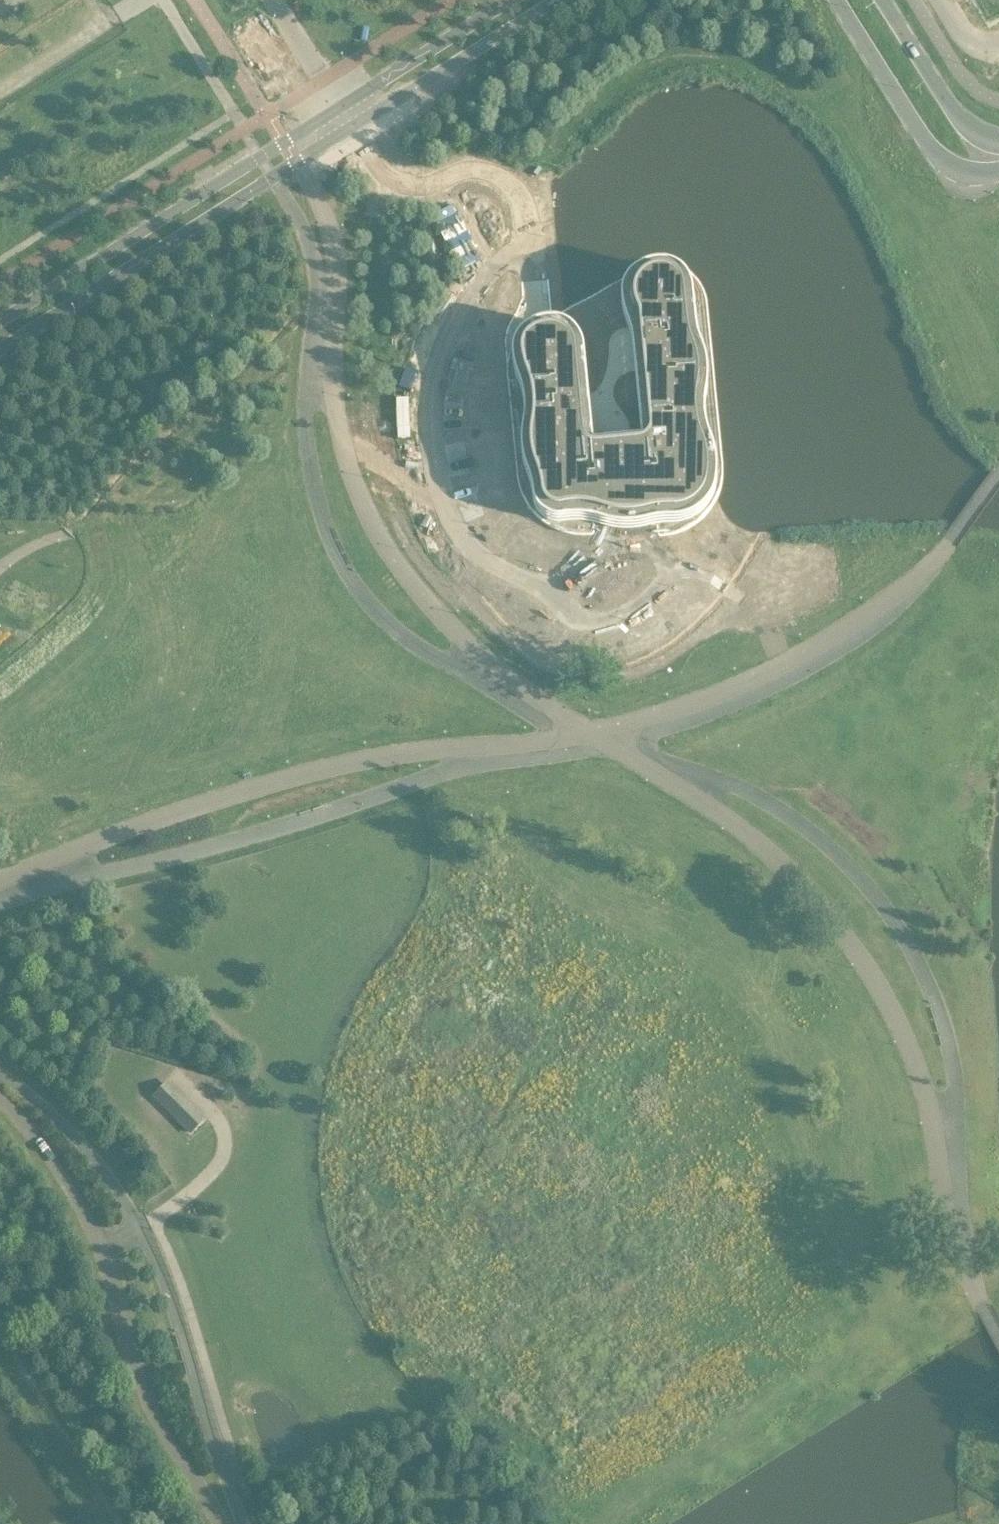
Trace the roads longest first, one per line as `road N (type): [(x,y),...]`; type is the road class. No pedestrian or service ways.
road 1 (tertiary): [(0,350),(565,0)]
road 2 (tertiary): [(515,0),(0,321)]
road 3 (tertiary): [(838,0),(940,155),(965,171),(998,174)]
road 4 (tertiary): [(998,144),(962,119),(886,0)]

